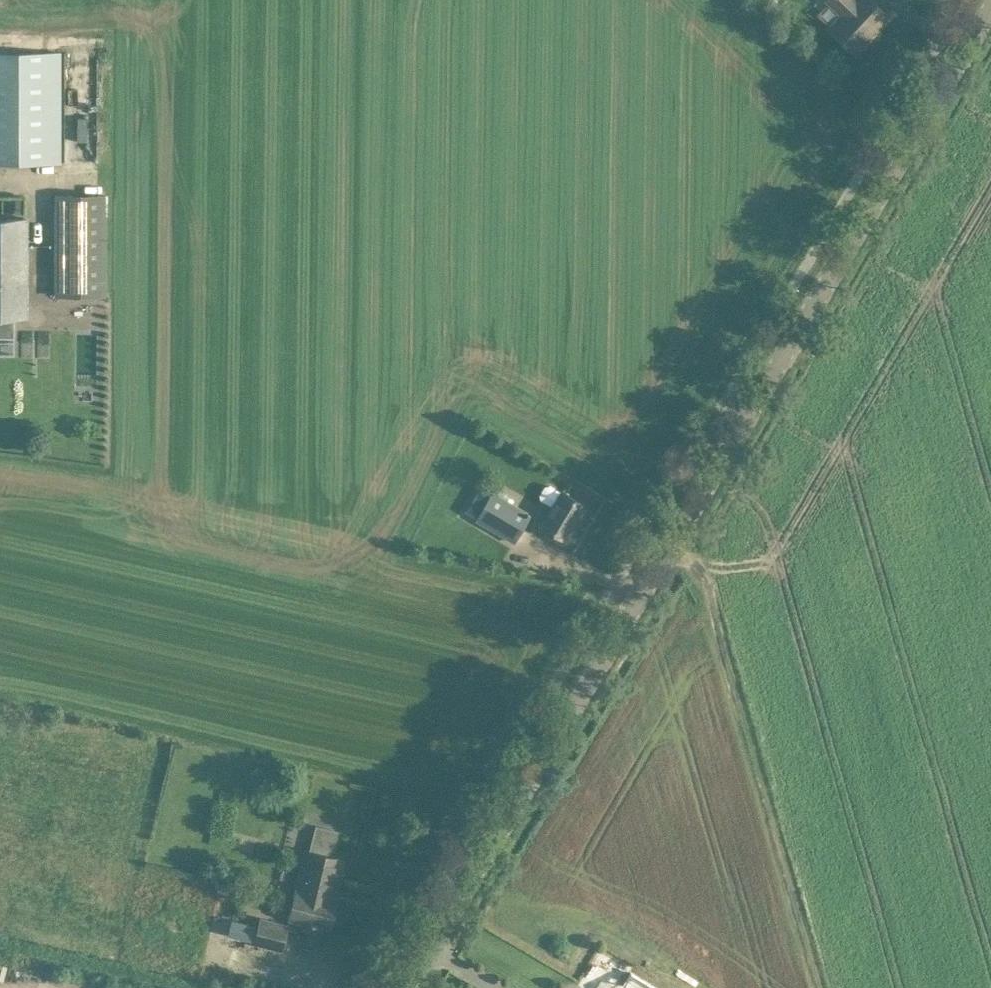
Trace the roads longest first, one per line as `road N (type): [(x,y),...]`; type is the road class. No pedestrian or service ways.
road 1 (tertiary): [(411,987),(990,15)]

